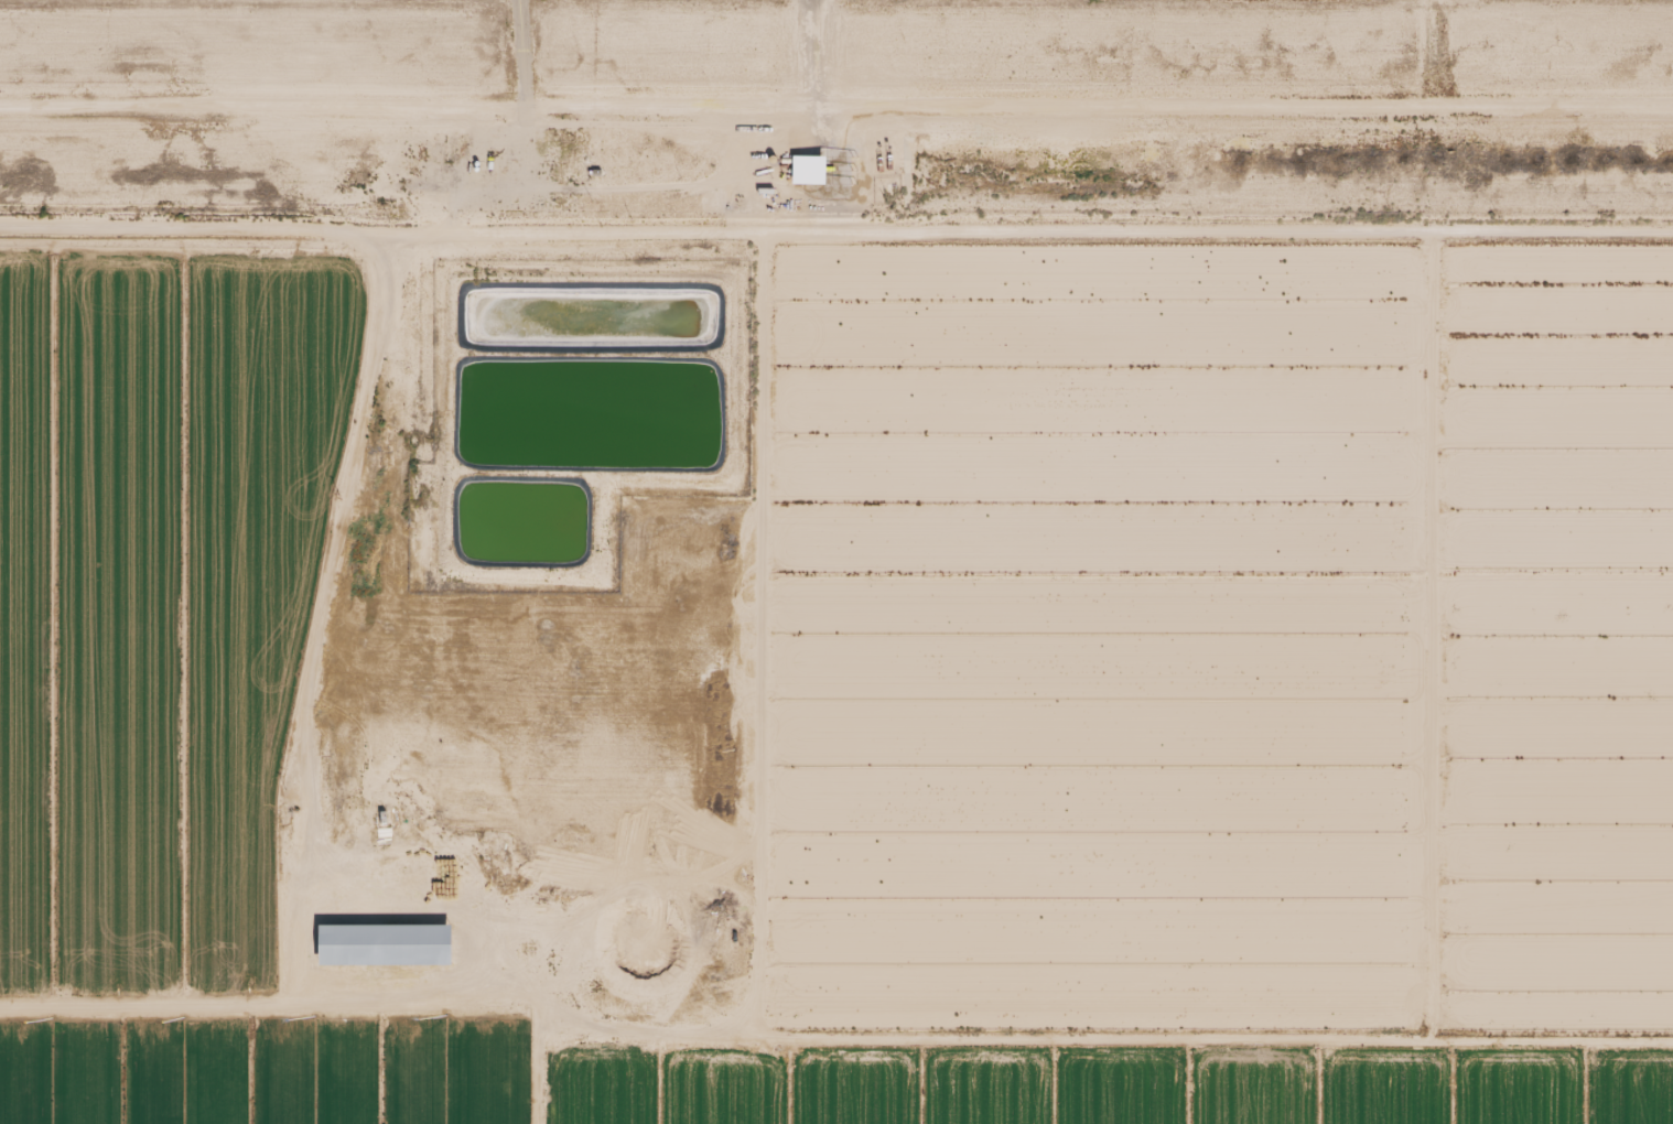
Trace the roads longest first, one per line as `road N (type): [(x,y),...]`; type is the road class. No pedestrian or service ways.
road 1 (residential): [(1672,229),(0,228)]
road 2 (residential): [(332,795),(760,800),(823,791),(1404,787),(1672,800)]
road 3 (residential): [(412,233),(404,489),(321,650),(332,795),(537,1023),(766,1024)]
road 4 (residential): [(1401,229),(1404,1123)]
road 5 (residential): [(766,1024),(758,229)]

